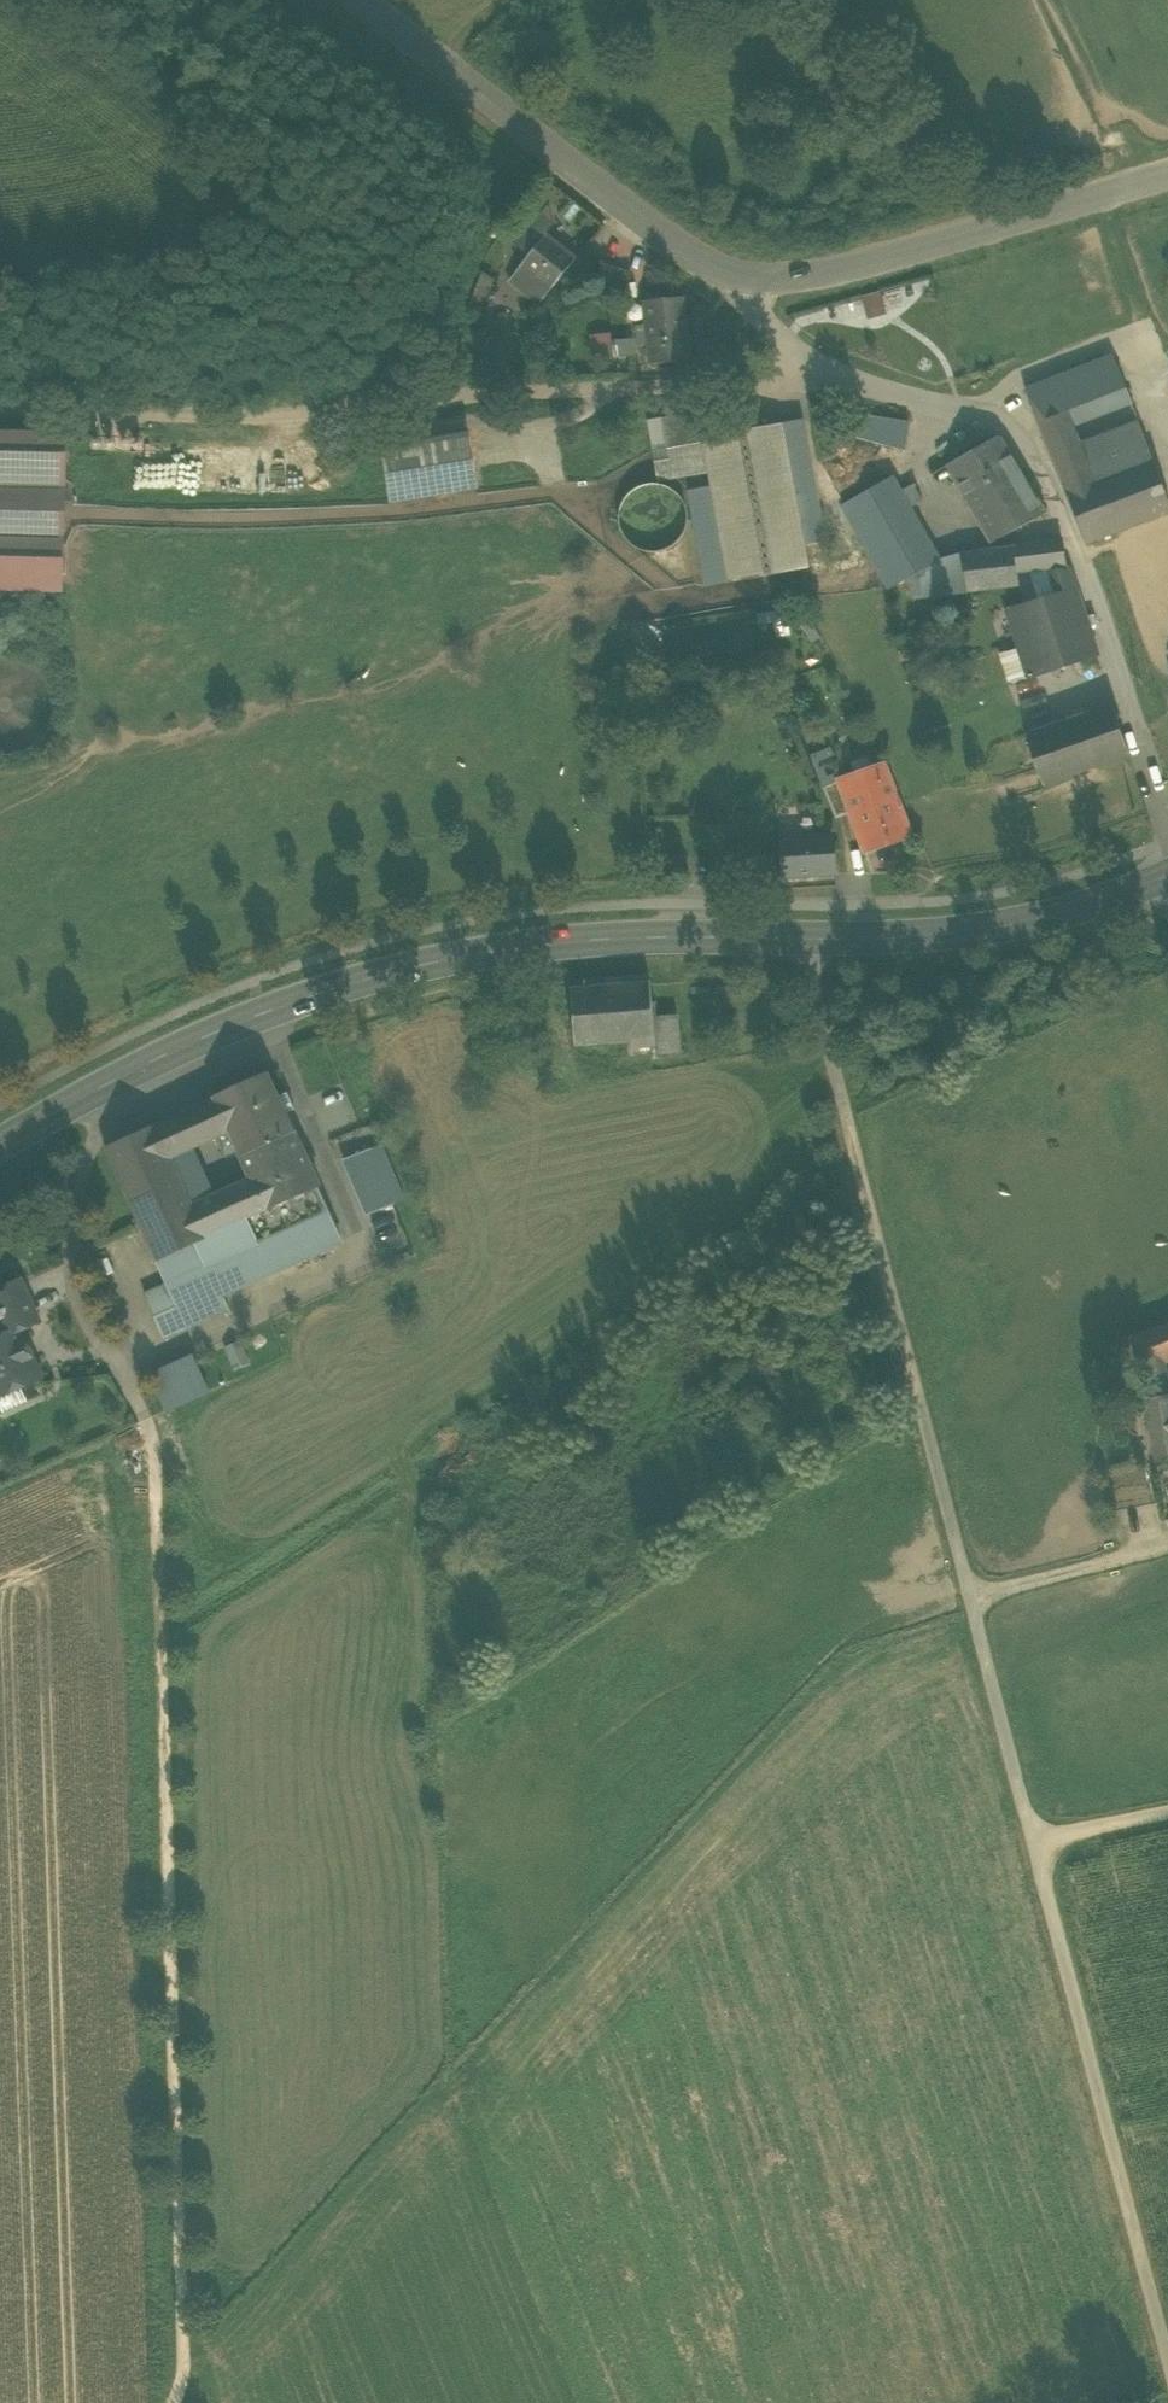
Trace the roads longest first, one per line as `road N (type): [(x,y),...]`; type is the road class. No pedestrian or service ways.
road 1 (primary): [(0,1145),(91,1093),(335,988),(551,943),(996,928),(1089,908),(1167,876)]
road 2 (track): [(176,2402),(183,2363),(152,1433)]
road 3 (track): [(803,939),(1032,1837)]
road 4 (unclassified): [(357,0),(696,260),(739,277),(817,272),(1167,180)]
road 5 (track): [(739,277),(757,311),(839,375),(1026,428),(1080,557),(1167,817)]
road 6 (track): [(1032,1837),(1167,2368)]
road 7 (track): [(91,1093),(73,1294),(152,1433)]
road 8 (track): [(970,1598),(1167,1540)]
road 9 (track): [(1032,1837),(1167,1811)]

